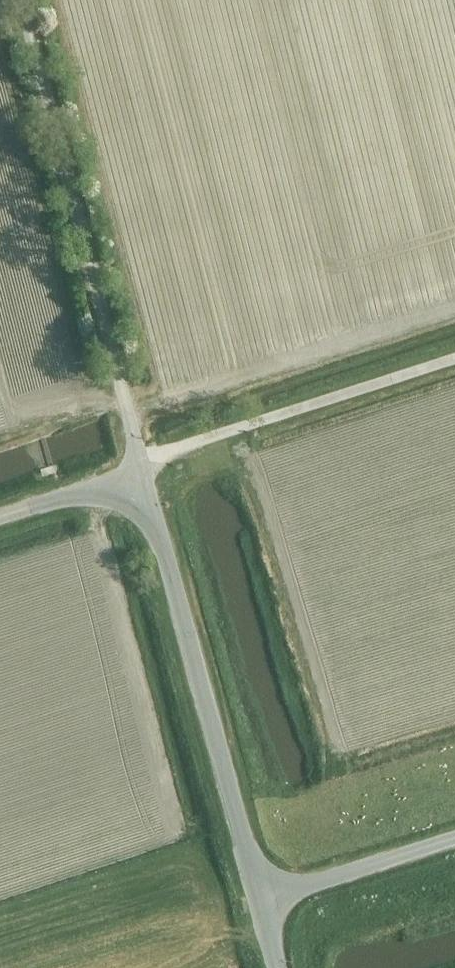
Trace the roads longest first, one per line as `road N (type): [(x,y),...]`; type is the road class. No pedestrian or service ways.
road 1 (unclassified): [(261,899),(160,534),(130,492)]
road 2 (track): [(126,409),(20,0)]
road 3 (track): [(209,441),(454,360)]
road 4 (unclassified): [(261,899),(454,839)]
road 5 (unclassified): [(0,522),(94,491),(130,492)]

